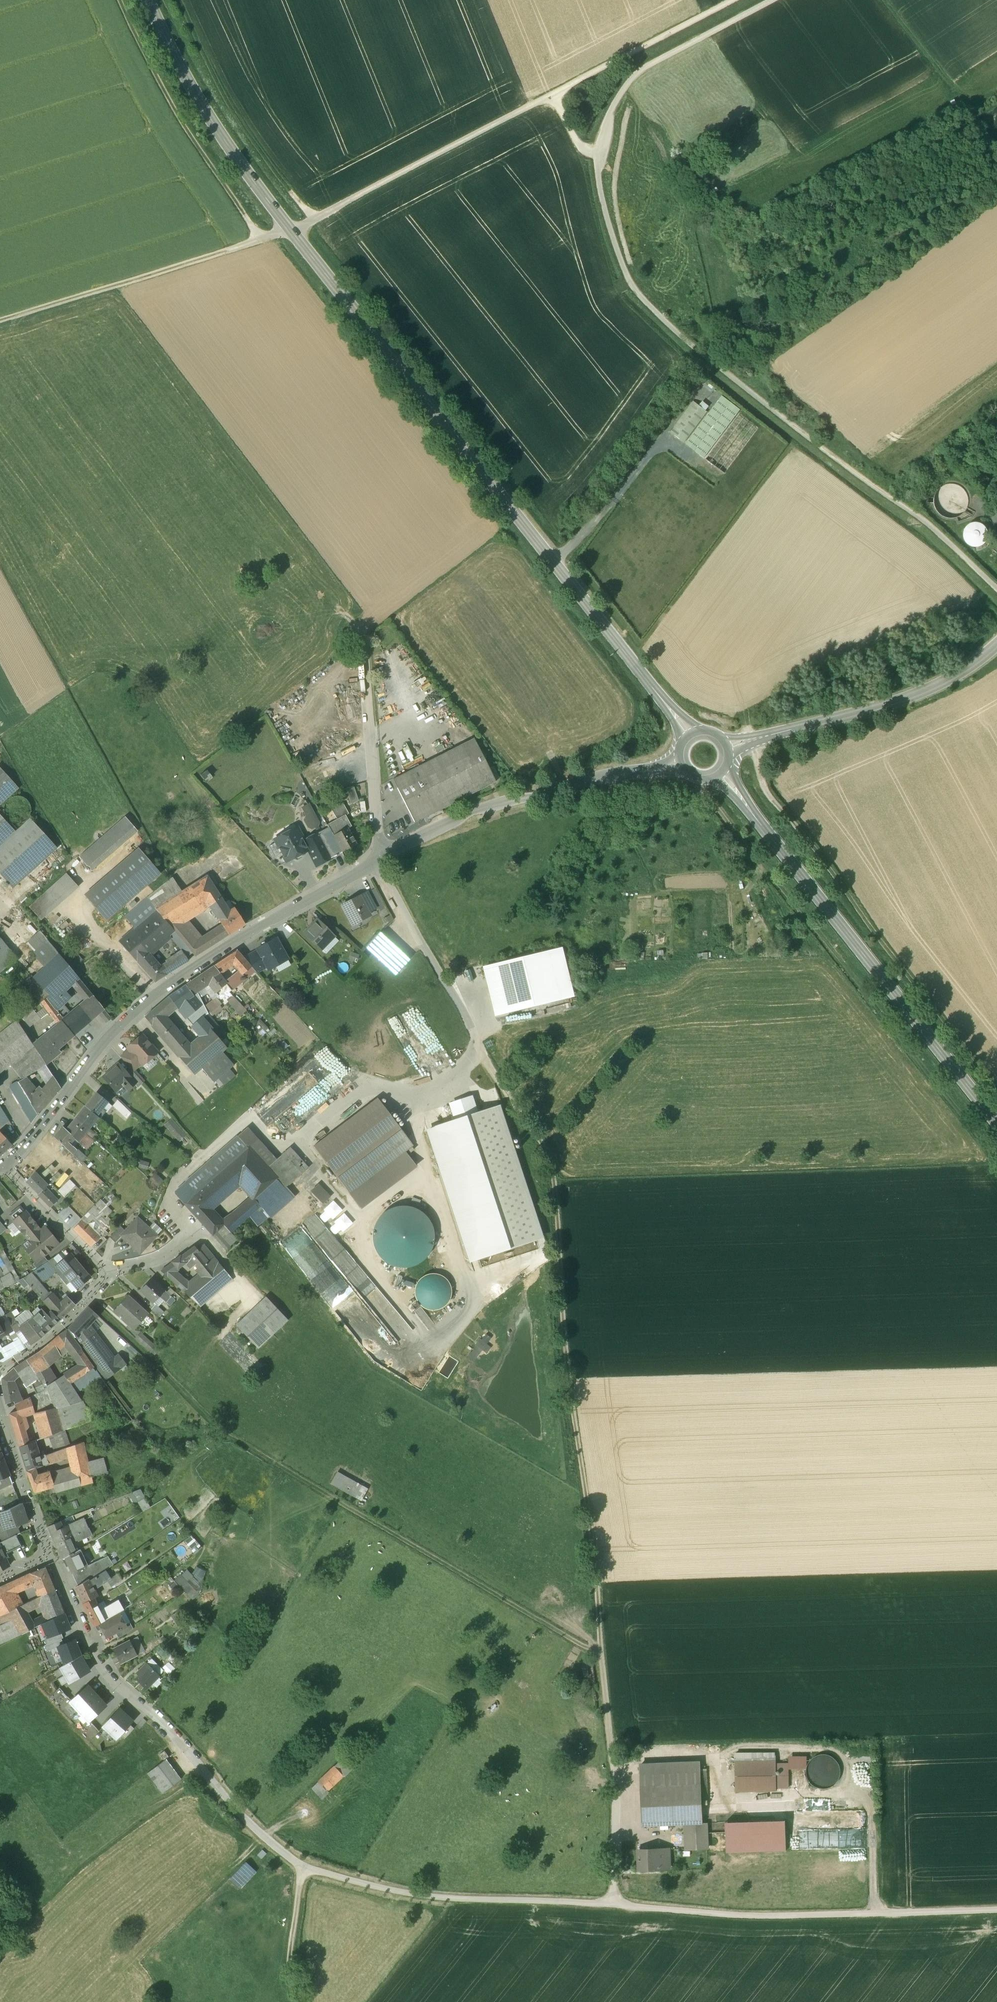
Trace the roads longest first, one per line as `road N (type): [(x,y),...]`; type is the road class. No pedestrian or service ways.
road 1 (secondary): [(690,735),(242,169),(152,0)]
road 2 (track): [(773,0),(640,70),(625,86),(598,161),(617,253),(633,288),(664,322),(996,587)]
road 3 (tertiary): [(681,766),(587,779),(458,820),(369,862),(133,1012),(6,1166)]
road 4 (track): [(732,0),(317,220),(0,319)]
road 5 (track): [(88,1299),(233,1439),(603,1654)]
road 6 (track): [(483,1054),(555,1167),(564,1335),(603,1654)]
road 7 (track): [(996,1162),(712,803),(681,787),(616,788),(603,776)]
road 8 (track): [(615,1906),(441,1899),(301,1870),(286,1963),(294,2001)]
road 9 (secondary): [(996,1123),(721,773)]
road 10 (track): [(761,740),(766,790),(996,1076)]
road 11 (residential): [(45,1556),(60,1571),(106,1674),(301,1870)]
road 12 (track): [(996,1909),(745,1916),(615,1906)]
road 13 (tertiary): [(996,644),(918,694),(726,748)]
road 14 (track): [(123,0),(182,120),(259,240)]
road 15 (track): [(183,0),(233,111),(317,220)]
road 16 (track): [(996,138),(888,0)]
road 17 (residential): [(0,1375),(62,1327),(108,1274)]
road 18 (residential): [(108,1274),(6,1166)]
road 19 (residential): [(0,1421),(45,1556)]

